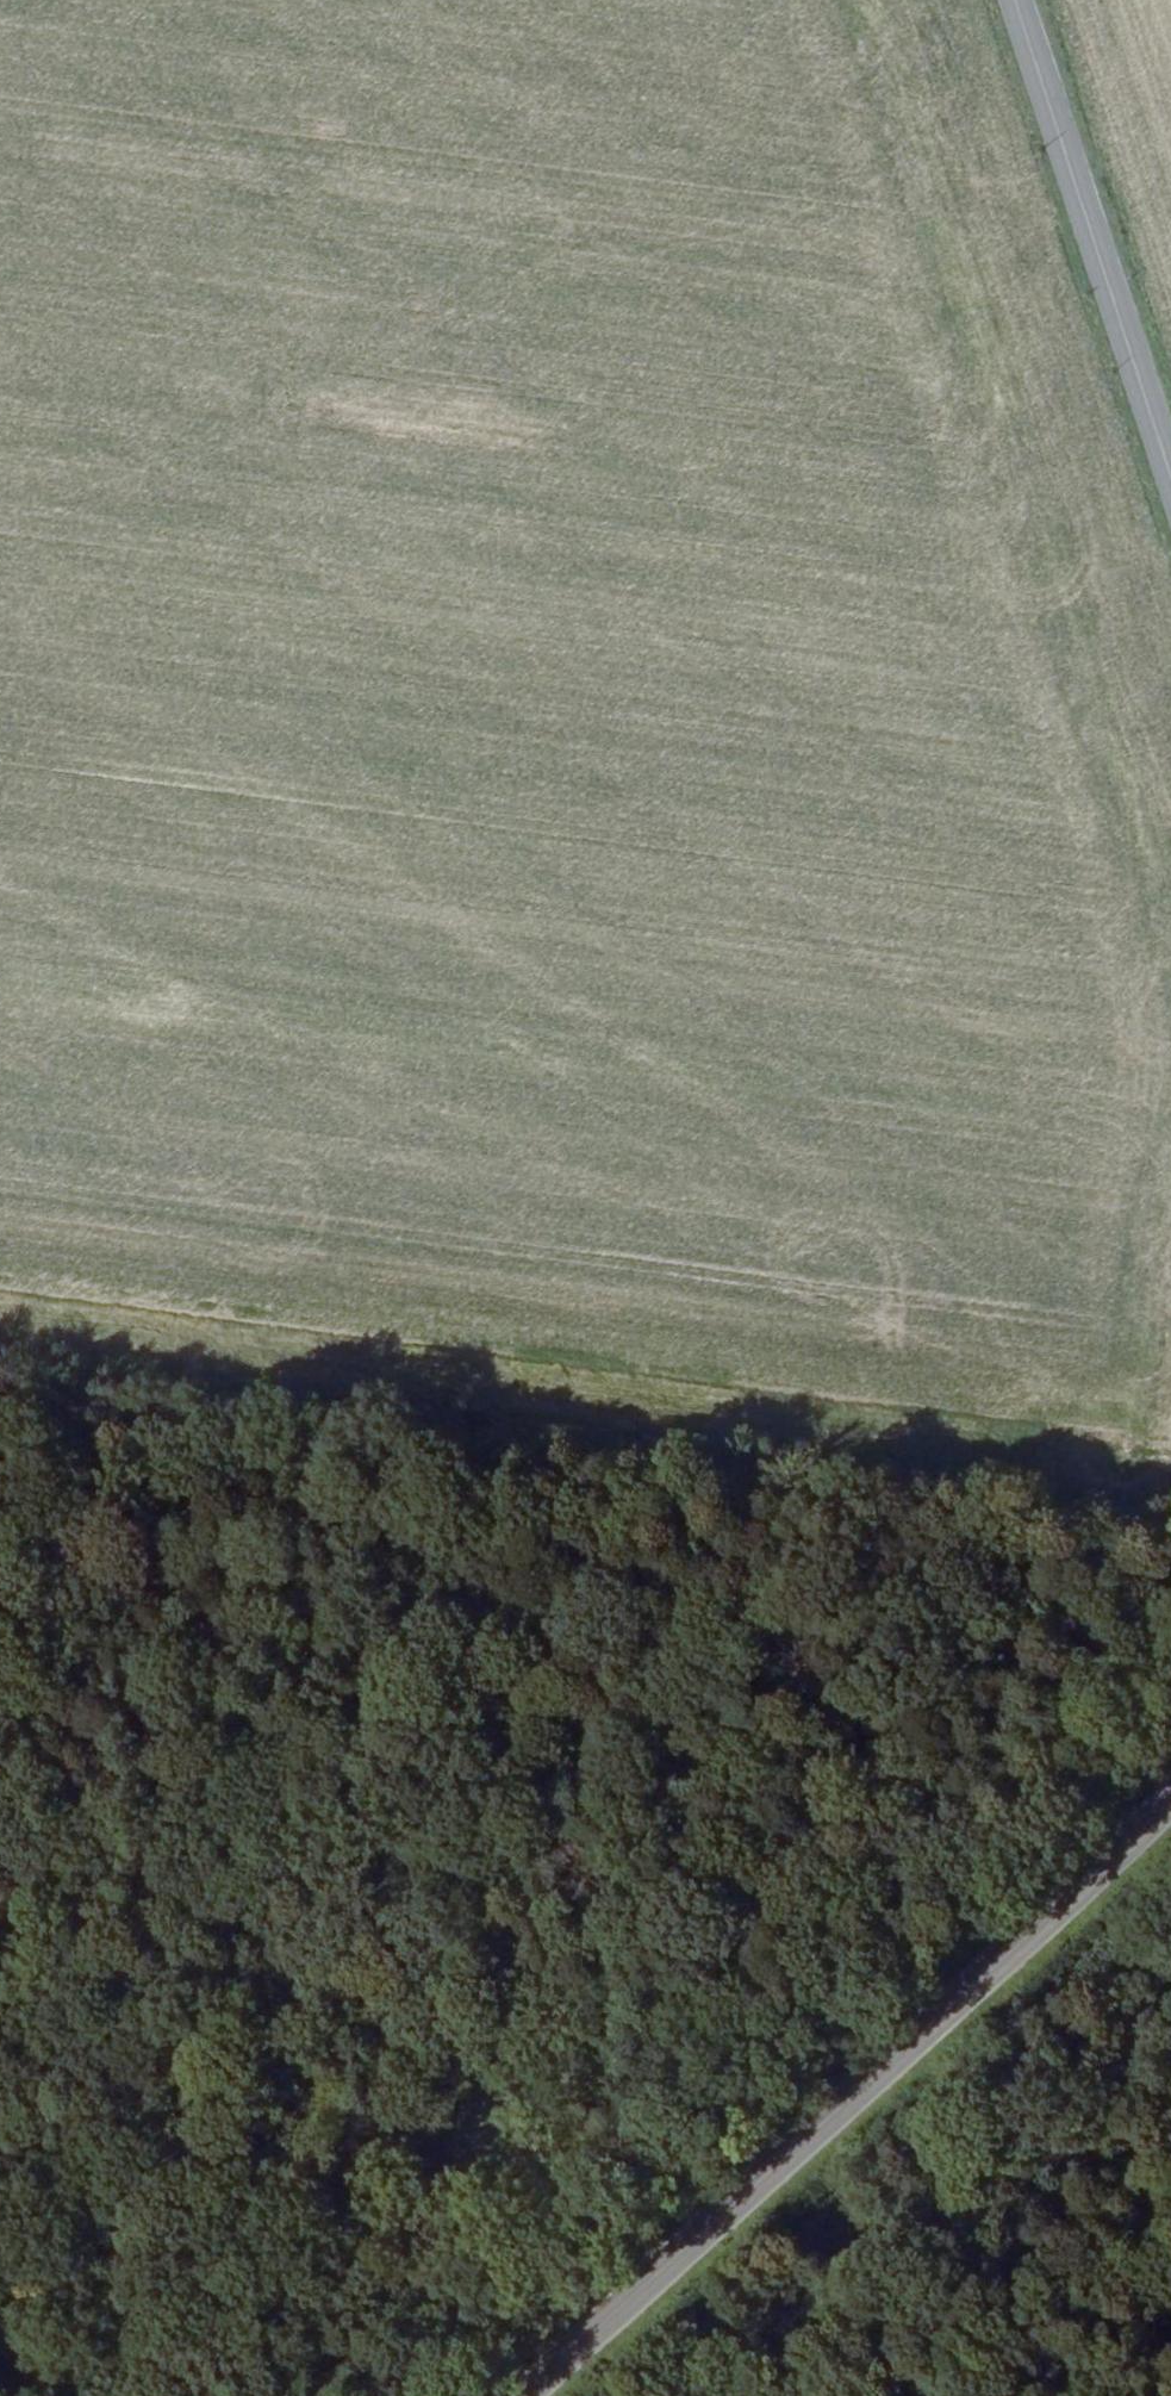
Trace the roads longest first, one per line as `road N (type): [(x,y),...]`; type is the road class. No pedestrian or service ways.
road 1 (tertiary): [(537,2395),(1077,1901),(1170,1800)]
road 2 (tertiary): [(1170,489),(1012,0)]

